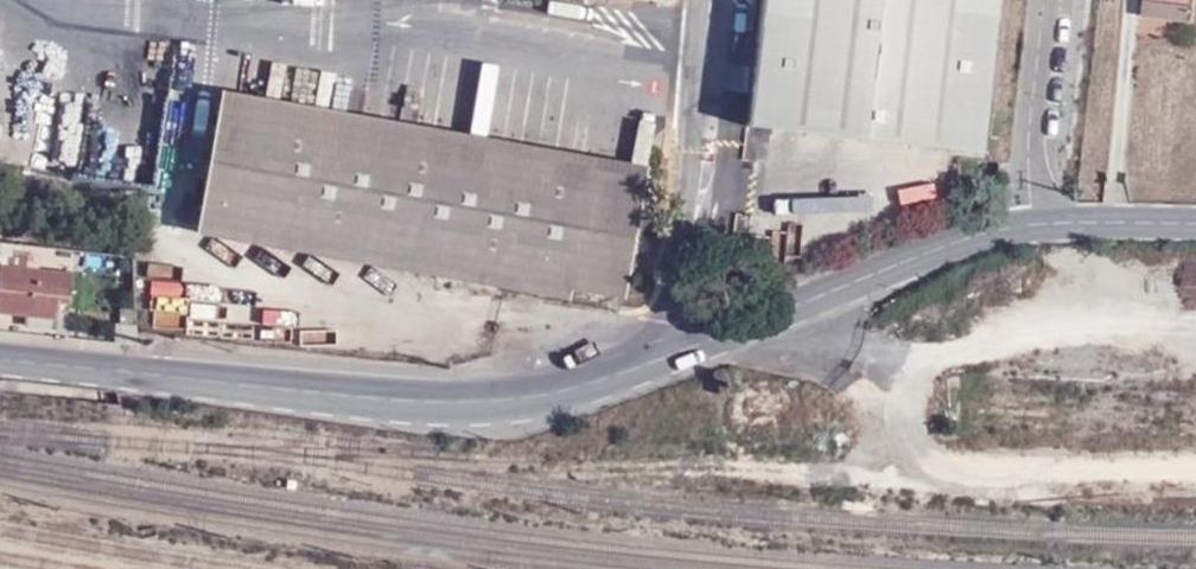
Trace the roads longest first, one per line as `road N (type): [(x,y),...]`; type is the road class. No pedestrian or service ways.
road 1 (tertiary): [(0,356),(451,401),(514,400),(1007,231),(1195,223)]

